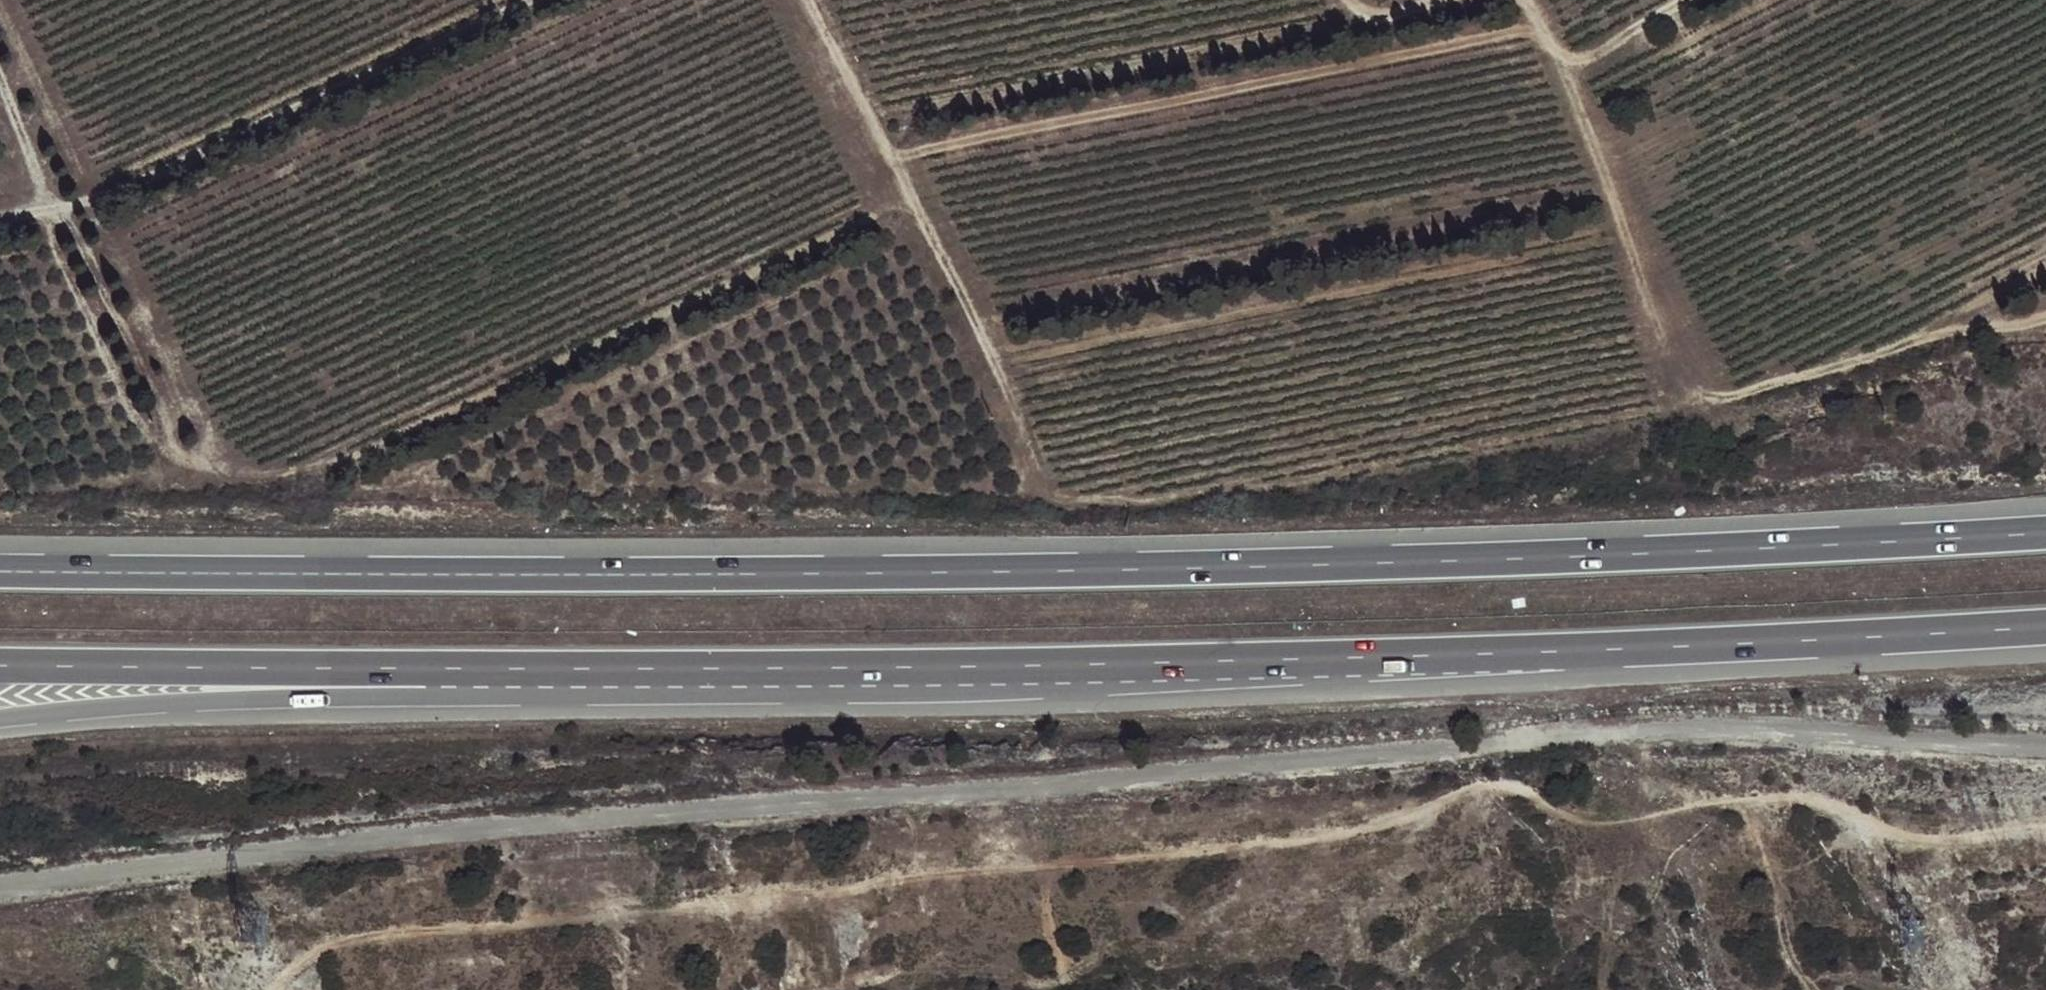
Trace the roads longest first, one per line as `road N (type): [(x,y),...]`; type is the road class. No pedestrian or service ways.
road 1 (unclassified): [(0,887),(443,831),(1304,763),(1576,730),(1745,726),(2045,747)]
road 2 (motorway): [(2045,532),(1300,566),(197,572)]
road 3 (track): [(278,989),(342,940),(499,931),(731,896),(1309,843),(1495,783),(1600,826),(1718,804),(1814,800),(1874,828),(1948,842),(2045,832)]
road 4 (motorway): [(0,724),(1311,663)]
road 5 (motorway): [(0,662),(1311,663)]
road 6 (track): [(0,76),(52,210),(69,223),(165,413),(176,455),(268,476),(342,462),(913,202)]
road 7 (track): [(888,155),(1516,32),(1572,60),(1597,54),(1691,0)]
road 8 (track): [(2045,317),(1943,334),(1719,399),(1689,385),(1660,342),(1541,24),(1524,0)]
road 9 (motorway): [(1311,663),(2045,624)]
road 10 (track): [(0,221),(147,181),(541,0)]
road 11 (track): [(807,0),(960,289),(1051,494)]
road 12 (track): [(52,210),(50,241),(145,437),(176,455)]
road 13 (motorway): [(197,572),(0,562)]
road 14 (motorway): [(197,572),(0,569)]

